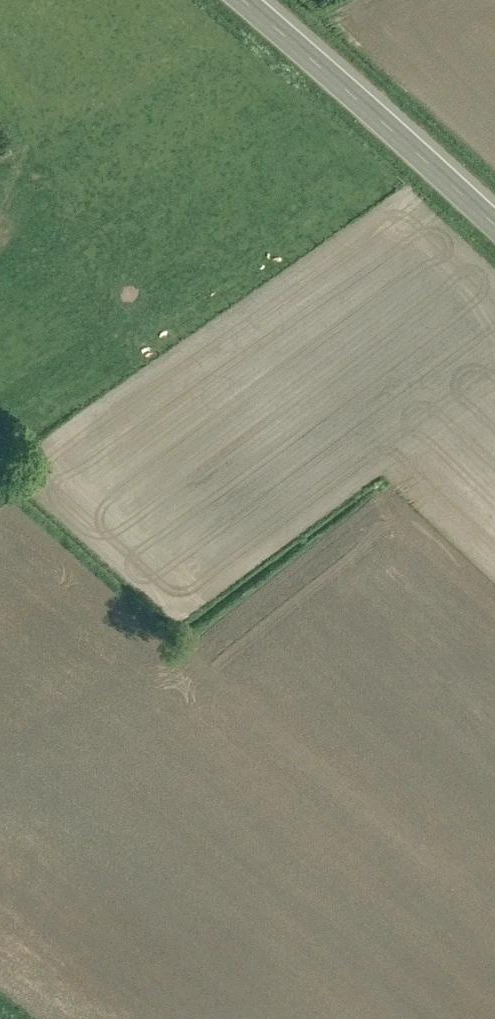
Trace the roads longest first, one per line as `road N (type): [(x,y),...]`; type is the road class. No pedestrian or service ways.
road 1 (secondary): [(494,223),(244,0)]

